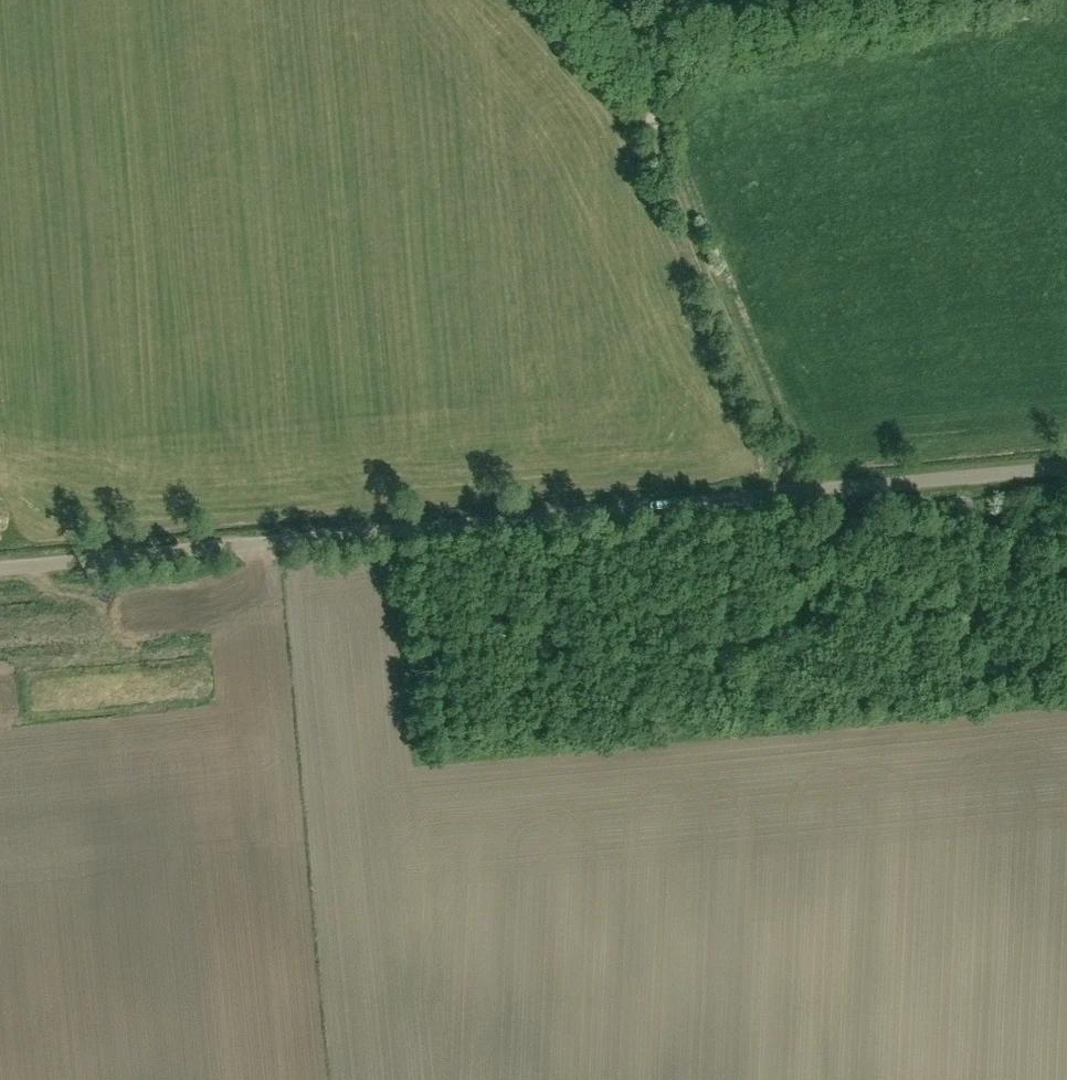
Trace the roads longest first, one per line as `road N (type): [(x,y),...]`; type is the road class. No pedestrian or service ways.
road 1 (unclassified): [(0,569),(1066,469)]

